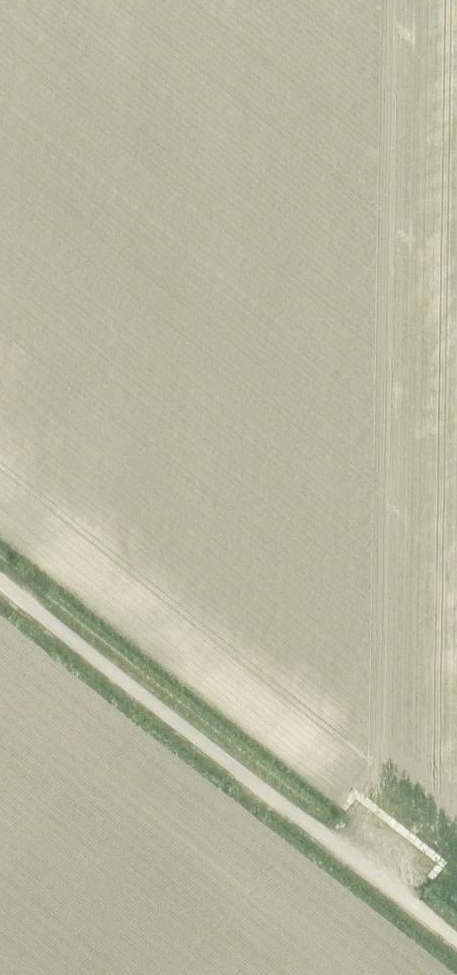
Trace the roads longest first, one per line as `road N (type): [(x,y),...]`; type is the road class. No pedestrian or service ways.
road 1 (unclassified): [(456,943),(0,583)]

